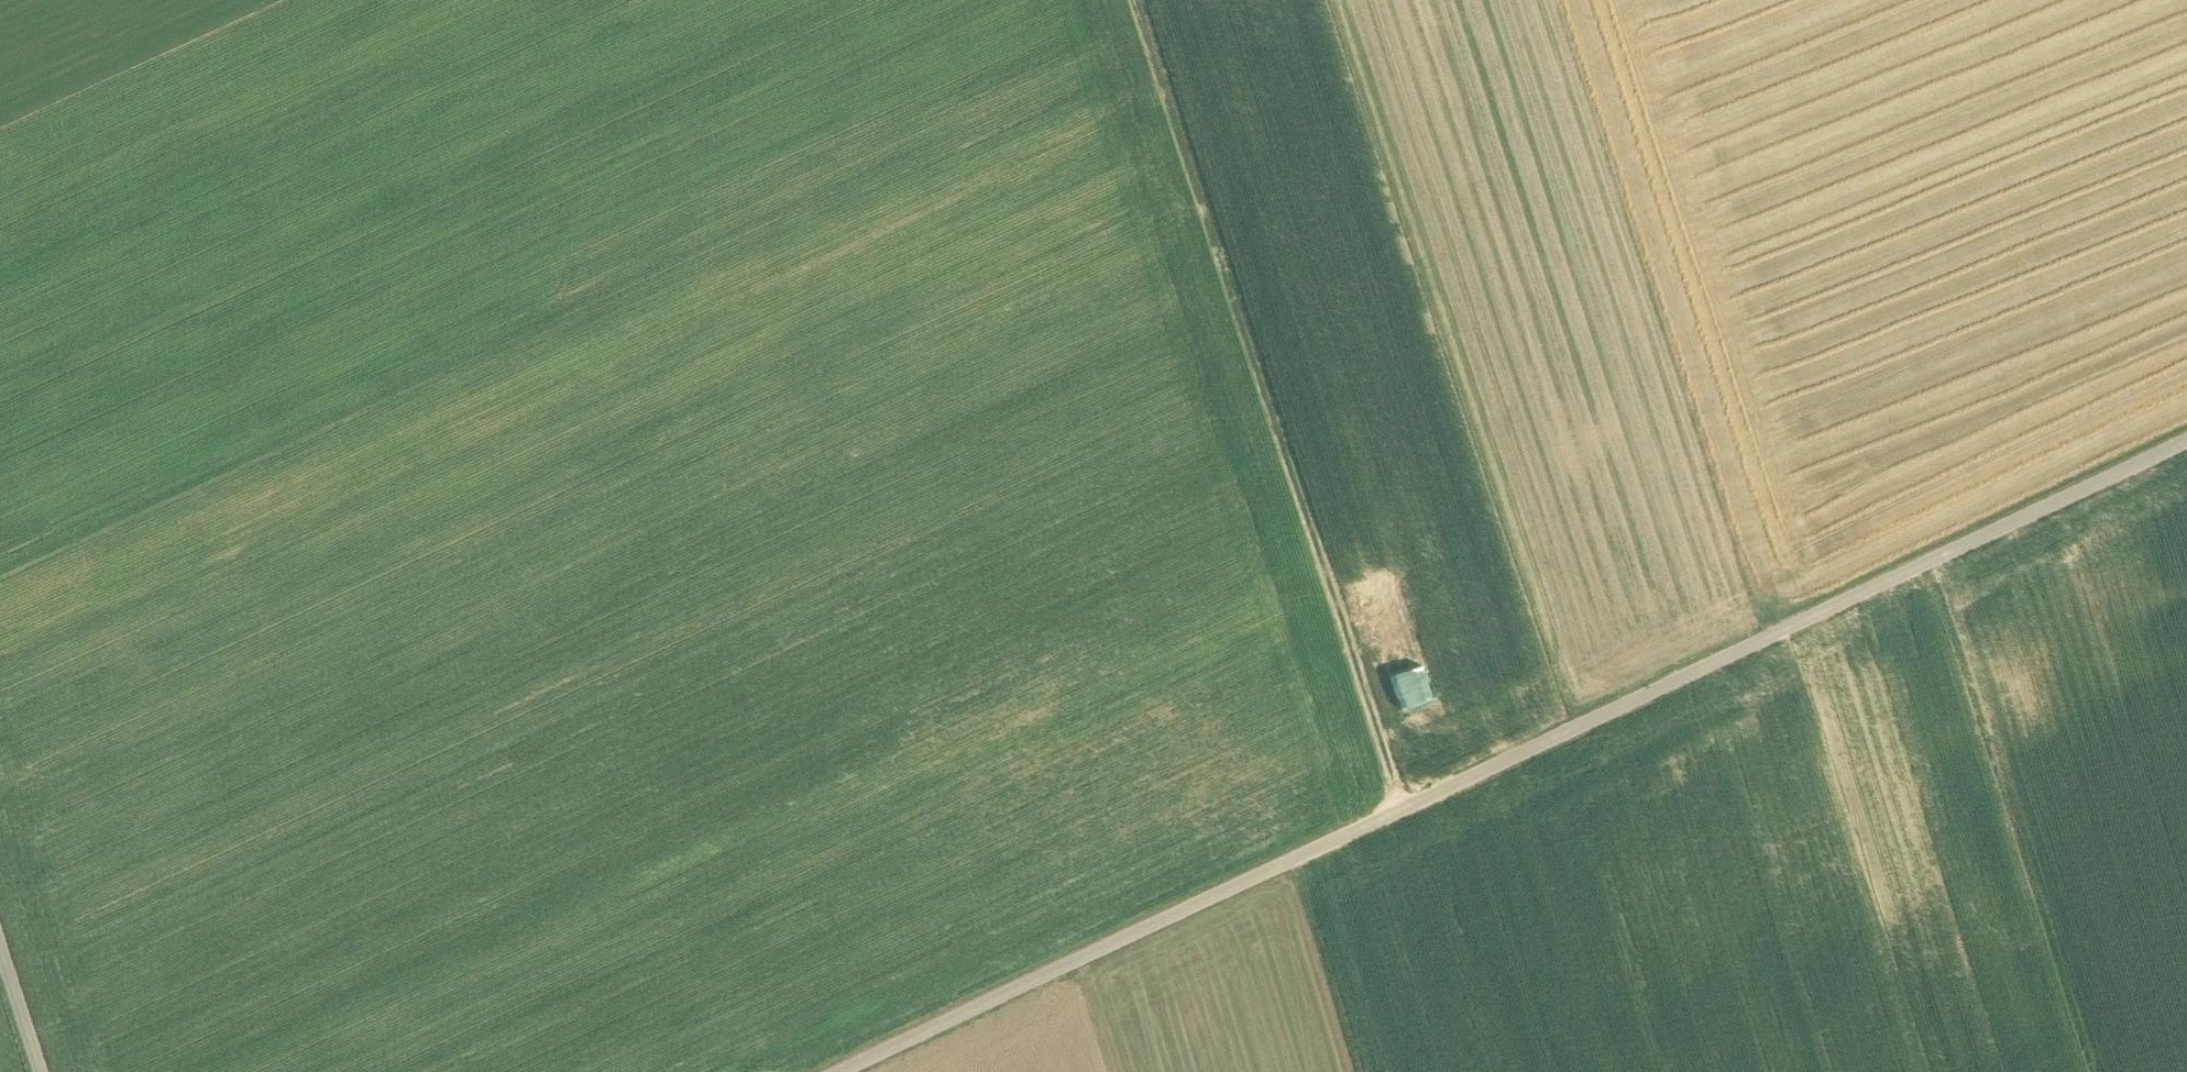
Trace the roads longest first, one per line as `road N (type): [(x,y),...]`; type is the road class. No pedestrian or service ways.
road 1 (track): [(839,1071),(2186,442)]
road 2 (track): [(1402,810),(1377,688),(1148,0)]
road 3 (track): [(0,951),(40,1071)]

